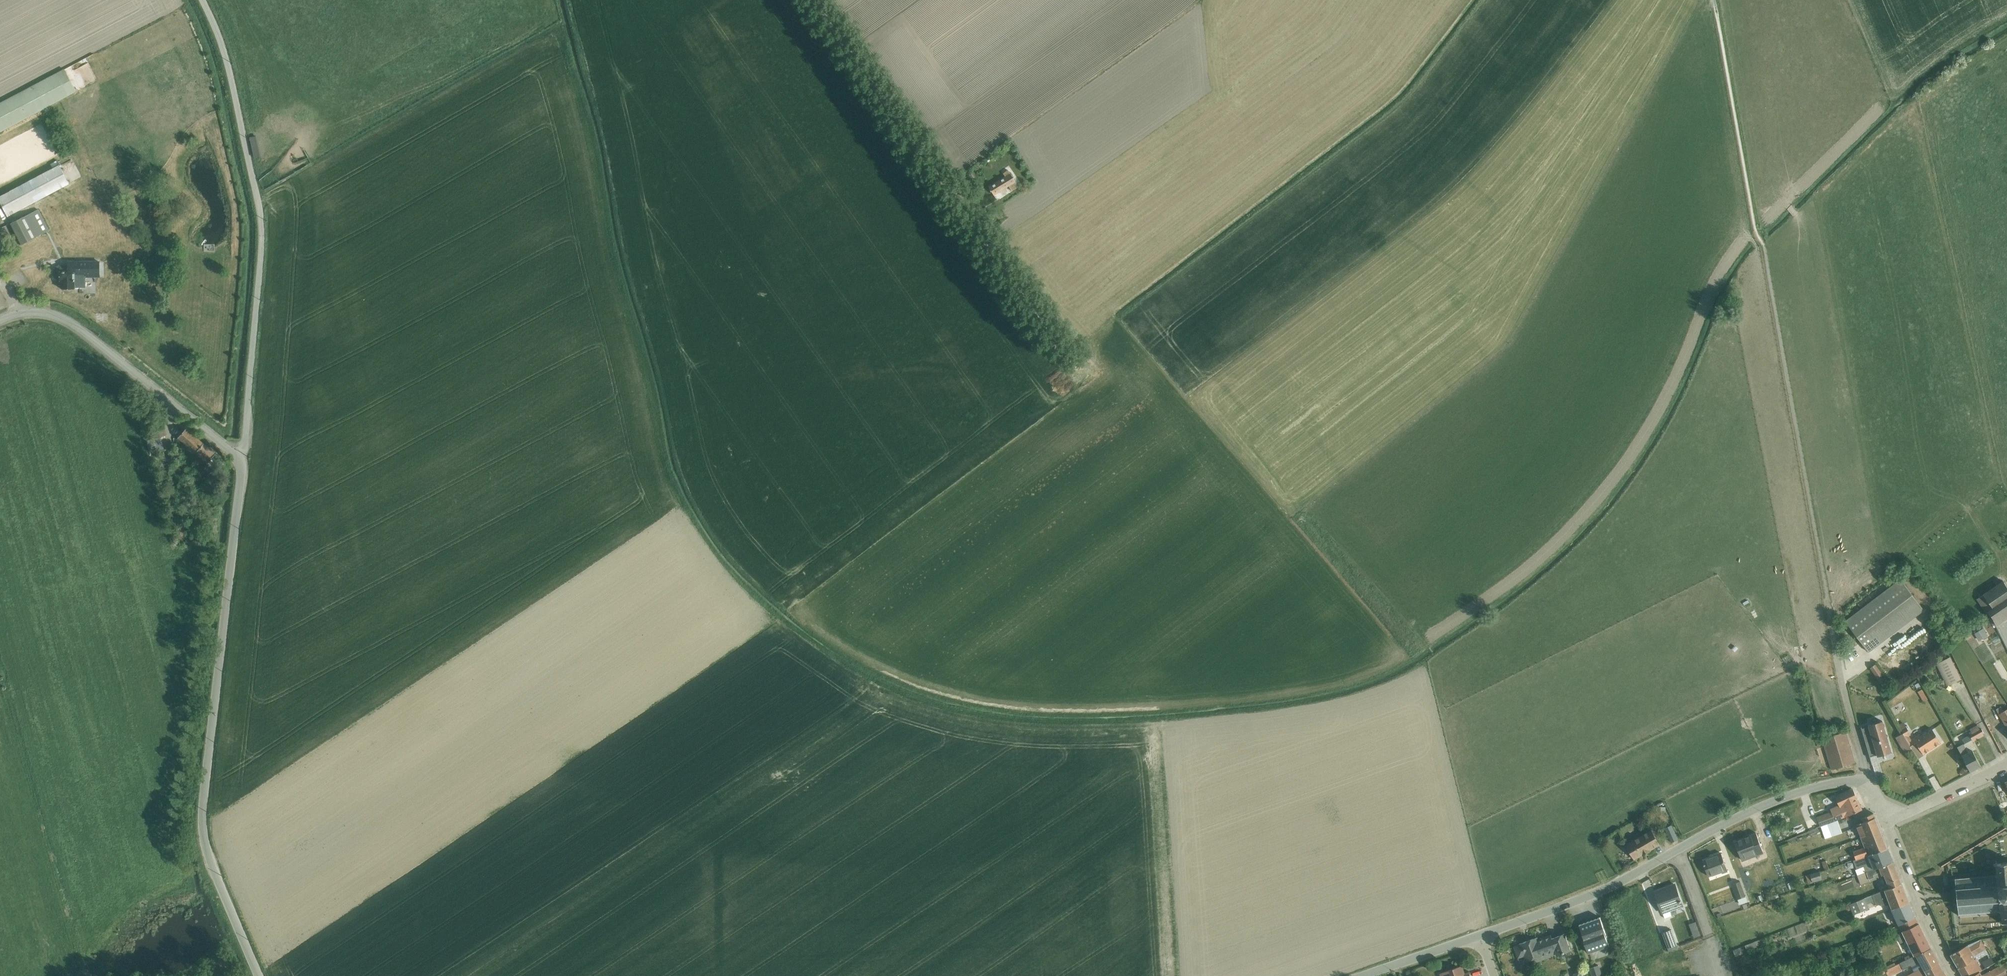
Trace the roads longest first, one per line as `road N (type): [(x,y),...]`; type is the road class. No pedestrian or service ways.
road 1 (unclassified): [(259,975),(202,825),(244,461)]
road 2 (unclassified): [(244,461),(261,211),(232,77),(203,0)]
road 3 (residential): [(1887,819),(1867,781),(1810,788),(1605,887),(1479,935)]
road 4 (track): [(1060,357),(813,0)]
road 5 (unclassified): [(244,461),(63,319),(23,312),(0,320)]
road 6 (residential): [(1887,819),(1956,975)]
road 7 (residential): [(2006,765),(1887,819)]
road 8 (unclassified): [(1479,935),(1360,975)]

